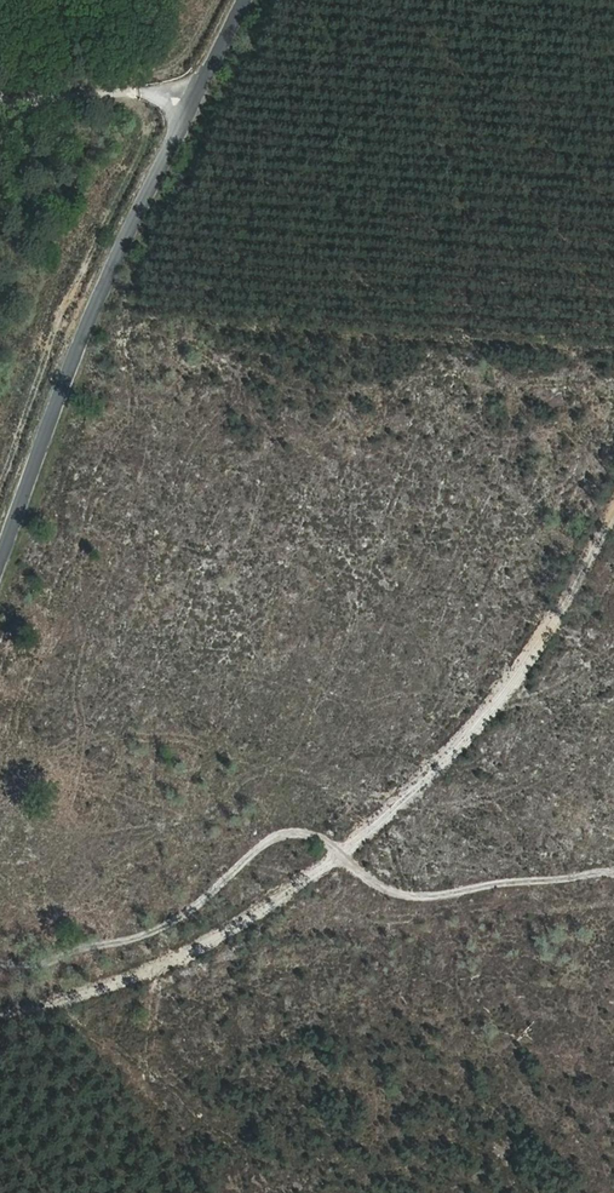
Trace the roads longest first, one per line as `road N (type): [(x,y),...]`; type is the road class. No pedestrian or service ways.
road 1 (track): [(613,519),(536,661),(412,803),(346,859),(177,969),(49,987),(0,1003)]
road 2 (unclassified): [(239,0),(41,417),(0,540)]
road 3 (track): [(346,859),(320,837),(283,831),(189,912),(141,937),(0,965)]
road 4 (track): [(346,859),(398,899),(613,869)]
road 5 (track): [(193,97),(0,102)]

